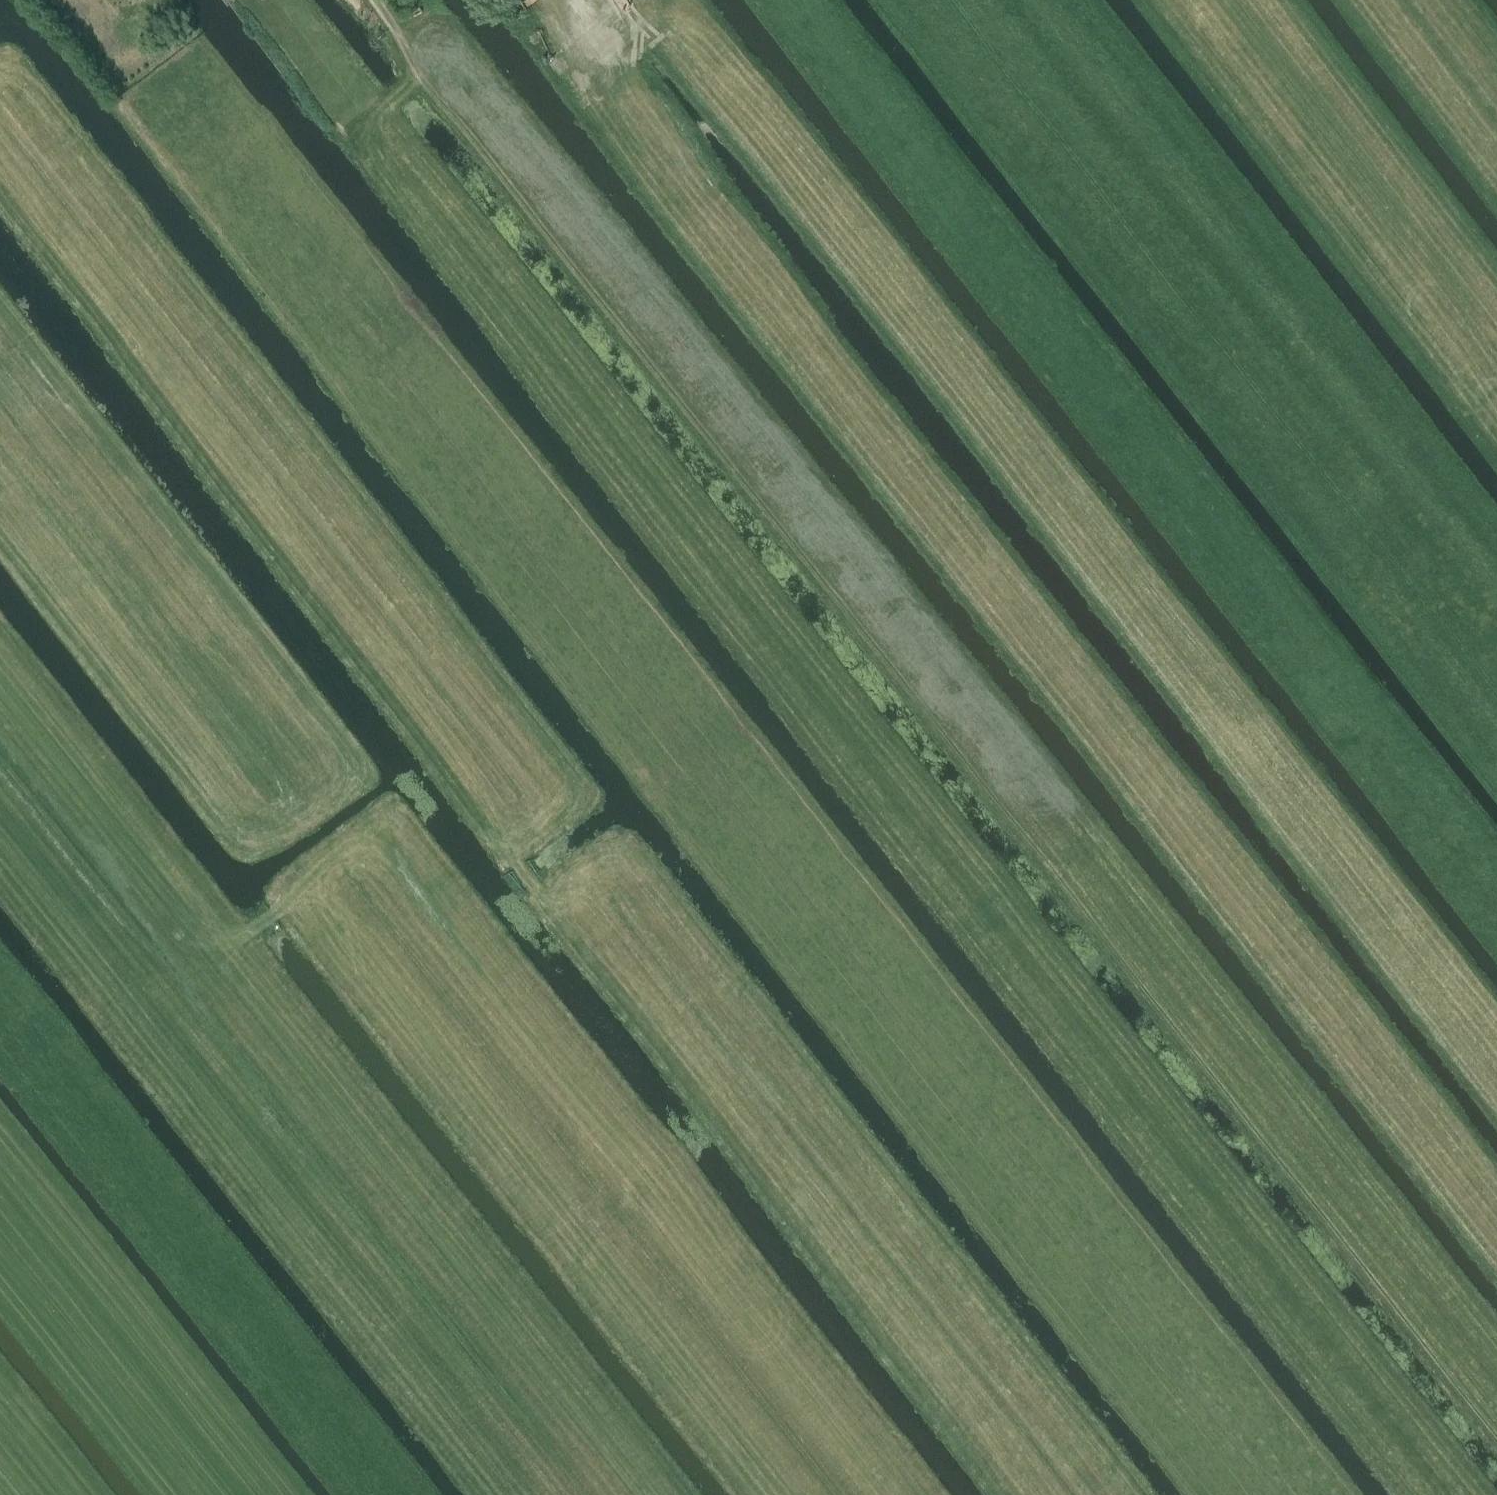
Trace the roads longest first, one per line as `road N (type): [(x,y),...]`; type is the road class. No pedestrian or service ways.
road 1 (track): [(1496,1061),(658,0)]
road 2 (track): [(248,253),(34,0)]

